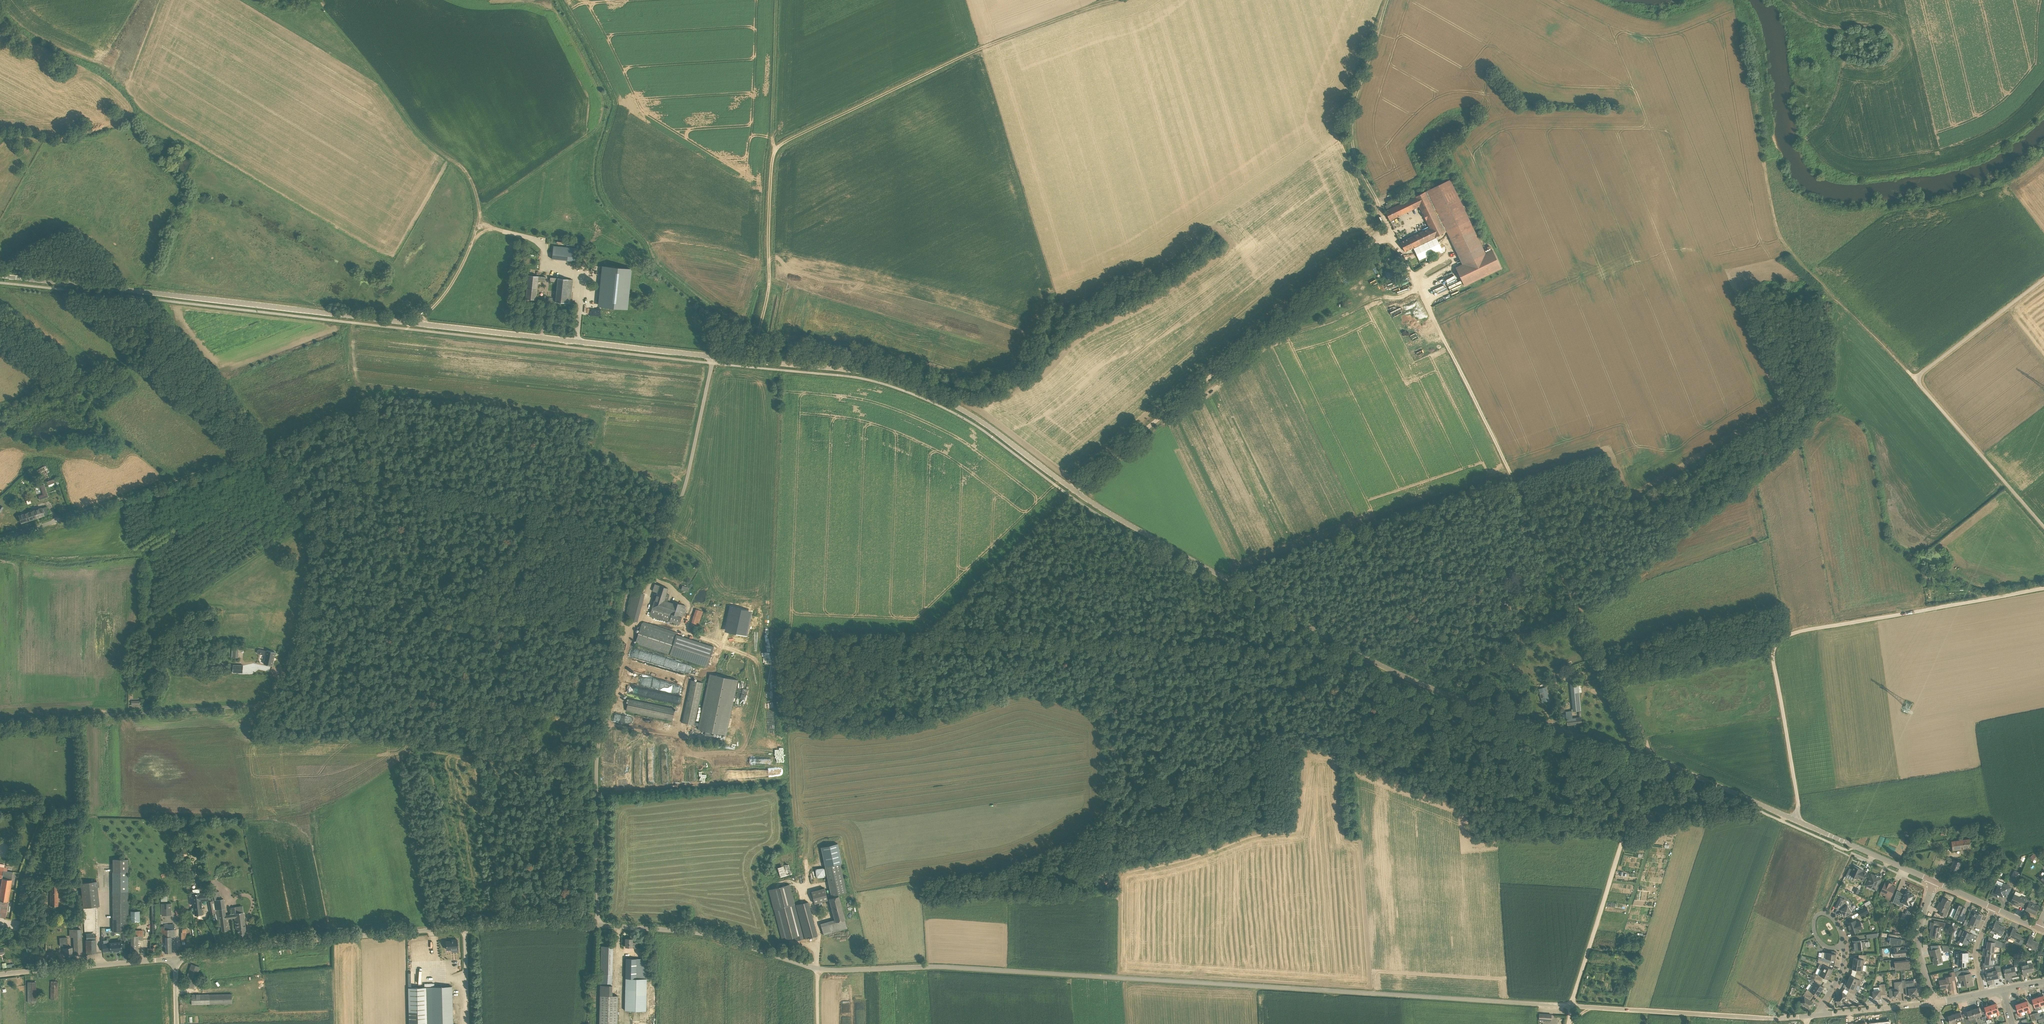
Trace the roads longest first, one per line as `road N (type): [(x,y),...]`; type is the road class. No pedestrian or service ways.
road 1 (tertiary): [(1935,881),(1648,754),(1414,682),(1096,505),(934,398),(867,373),(715,356)]
road 2 (unclassified): [(1779,1018),(963,967),(819,969),(707,934),(598,925)]
road 3 (tertiary): [(715,356),(5,277)]
road 4 (unclassified): [(598,925),(599,759),(631,586),(686,484),(715,356)]
road 5 (track): [(281,669),(302,630),(311,521),(268,455),(56,520)]
road 6 (track): [(1797,821),(1774,663),(1788,636),(2043,589)]
road 7 (track): [(753,360),(769,286),(775,149),(972,50)]
road 8 (unclassified): [(598,925),(437,929),(175,959)]
road 9 (track): [(411,323),(446,293),(464,264),(478,222),(476,196),(466,172),(418,133),(315,0)]
road 10 (track): [(1389,235),(1074,490)]
road 11 (track): [(265,703),(253,739),(430,740),(599,759)]
road 12 (track): [(1558,569),(1389,235)]
road 13 (unclassified): [(0,721),(265,703),(281,669)]
road 14 (track): [(1572,1006),(1646,767)]
road 15 (track): [(1389,235),(1353,145),(1352,123),(1385,0)]
road 16 (track): [(1646,767),(1644,734),(1558,569)]
road 17 (unclassified): [(2043,527),(1915,378)]
road 18 (unclassified): [(175,959),(0,974)]
road 19 (unclassified): [(2043,279),(1915,378)]
road 20 (track): [(1119,0),(972,50)]
road 21 (track): [(777,0),(775,149)]
road 22 (residential): [(1935,1002),(1919,934),(1935,881)]

